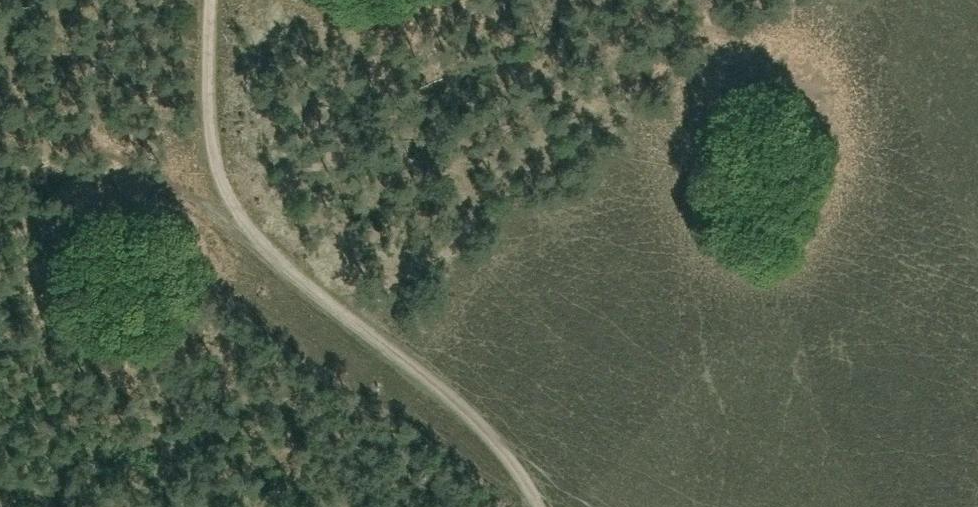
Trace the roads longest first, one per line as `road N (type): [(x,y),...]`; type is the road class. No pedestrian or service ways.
road 1 (track): [(540,506),(494,439),(277,258),(228,201),(209,138),(211,0)]

